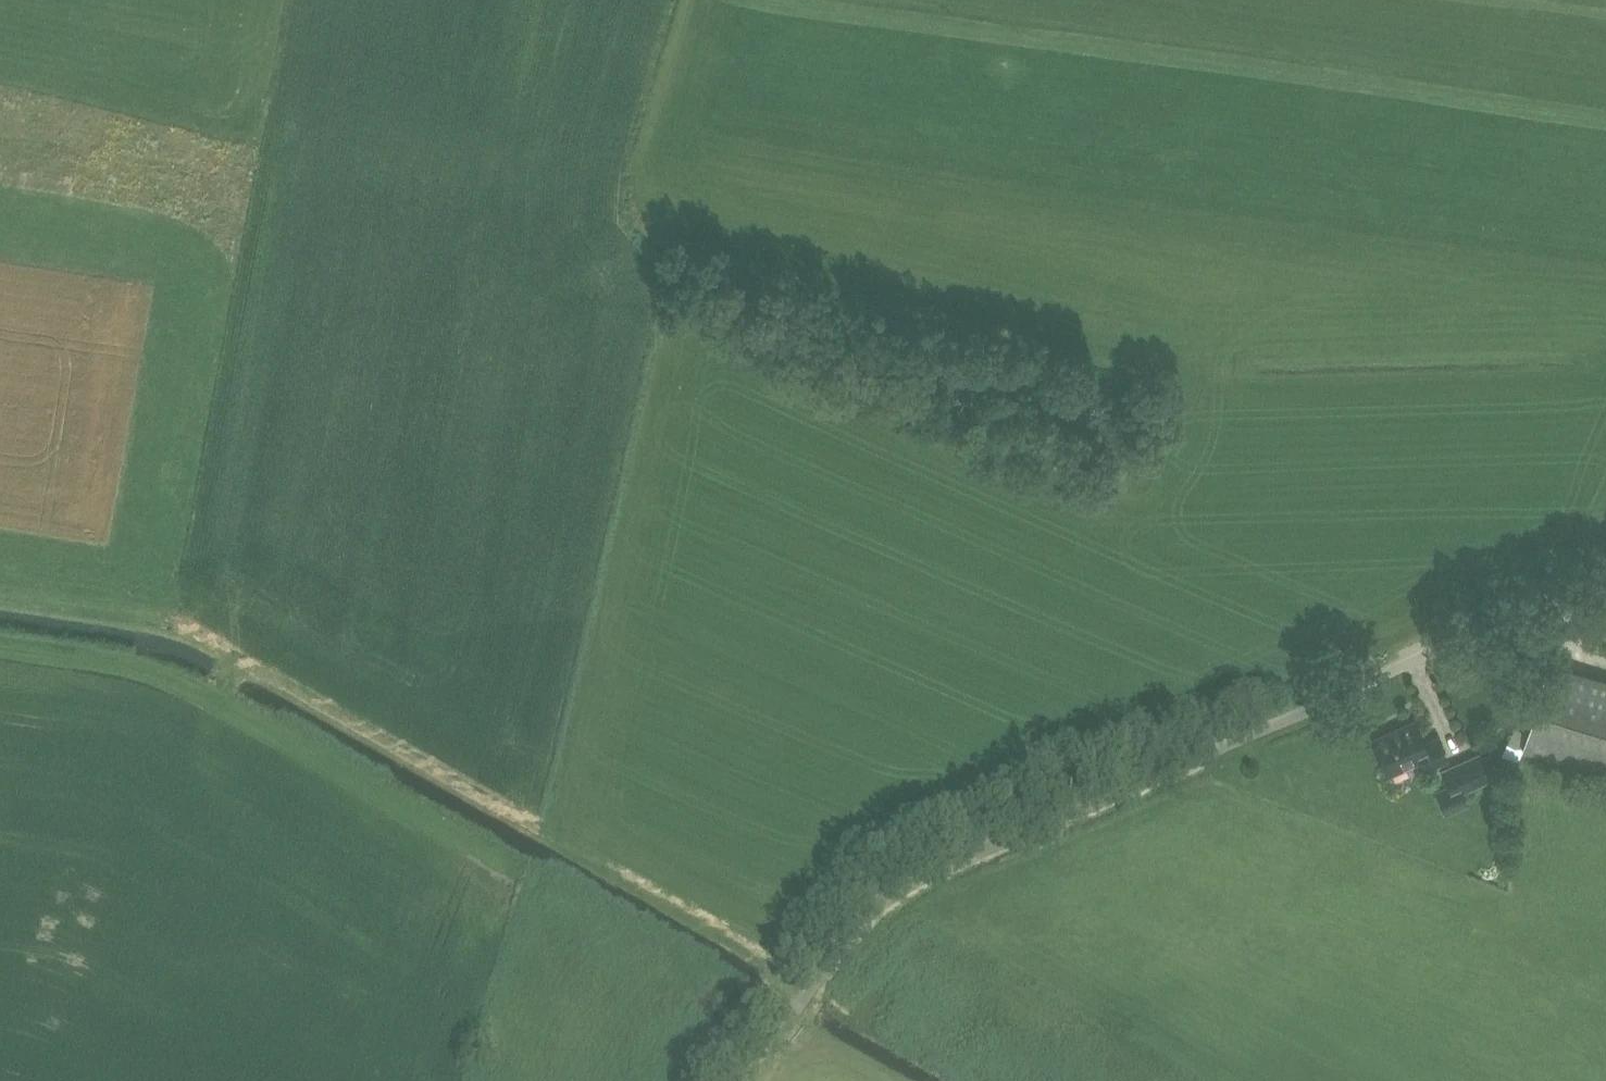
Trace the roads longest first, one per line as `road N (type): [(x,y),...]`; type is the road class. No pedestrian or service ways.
road 1 (unclassified): [(748,1080),(852,928),(899,889),(1436,656),(1587,629),(1605,583)]

